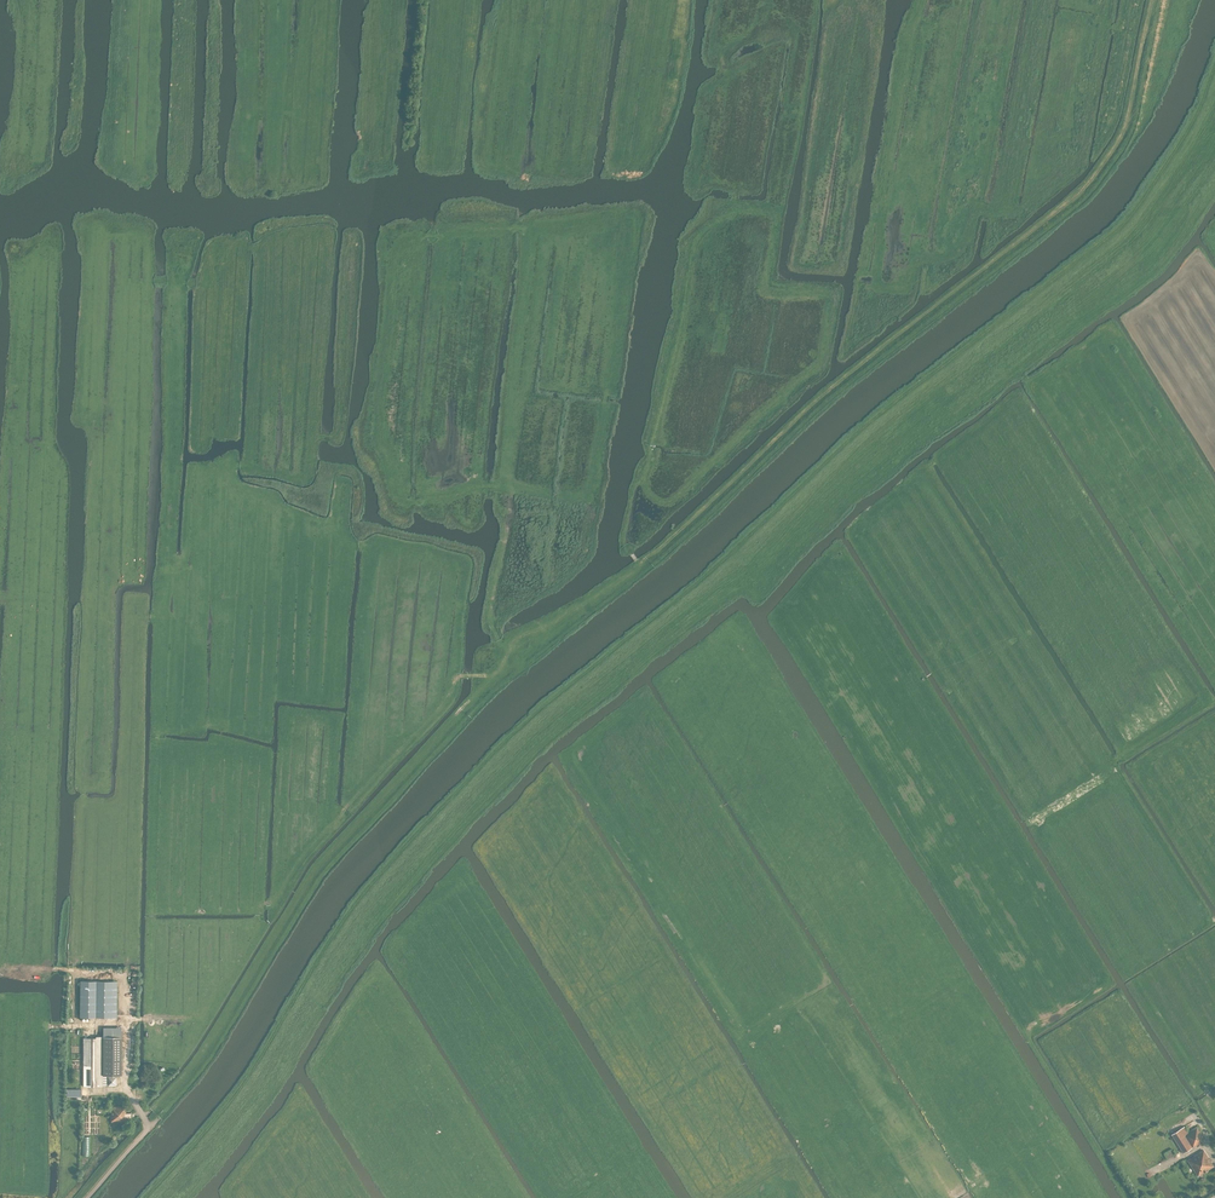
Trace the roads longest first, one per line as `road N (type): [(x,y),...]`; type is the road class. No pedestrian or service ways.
road 1 (track): [(566,612),(505,647),(505,662),(487,675),(459,675),(304,851),(275,901),(258,904),(259,928),(208,1012),(48,1027)]
road 2 (track): [(1027,1037),(1126,1197)]
road 3 (track): [(505,647),(492,621),(514,486)]

